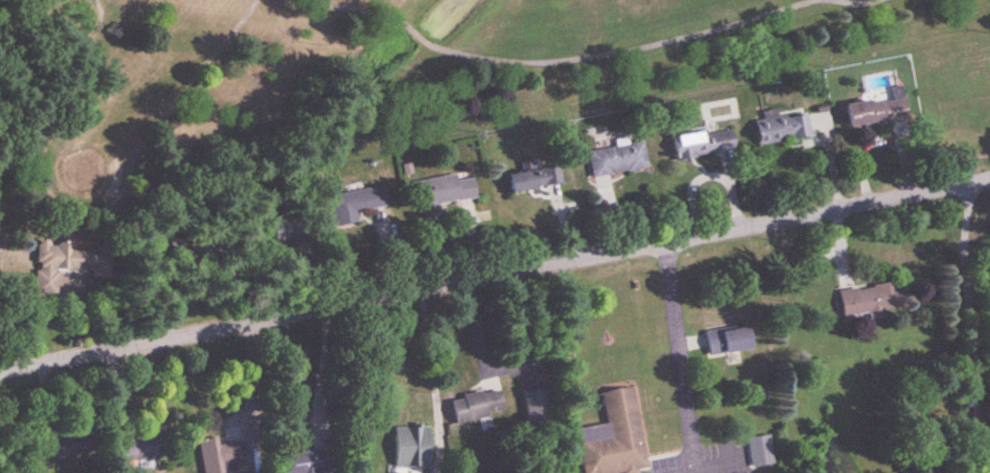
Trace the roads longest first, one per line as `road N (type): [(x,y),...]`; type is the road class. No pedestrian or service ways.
road 1 (tertiary): [(0,371),(989,178)]

